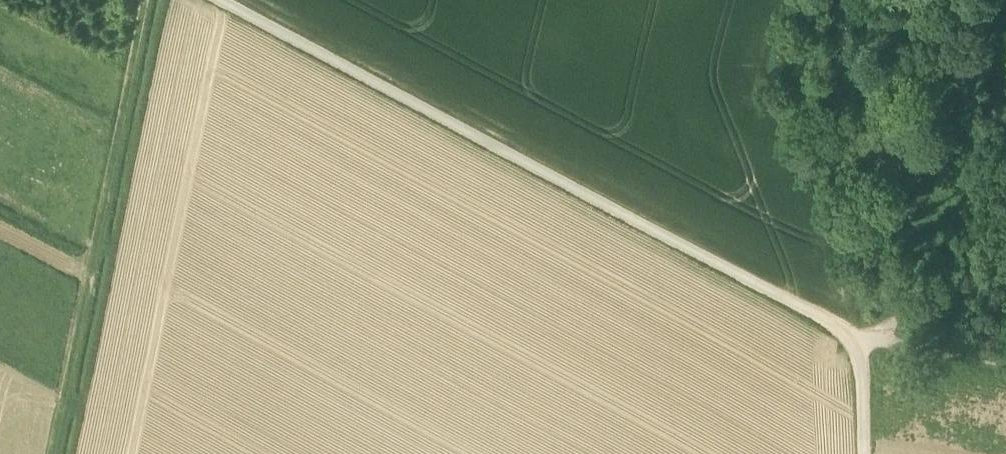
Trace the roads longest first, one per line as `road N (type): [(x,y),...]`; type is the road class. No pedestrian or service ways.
road 1 (track): [(218,0),(858,338),(863,453)]
road 2 (track): [(147,0),(50,453)]
road 3 (track): [(1005,369),(858,338),(940,288),(1005,217)]

